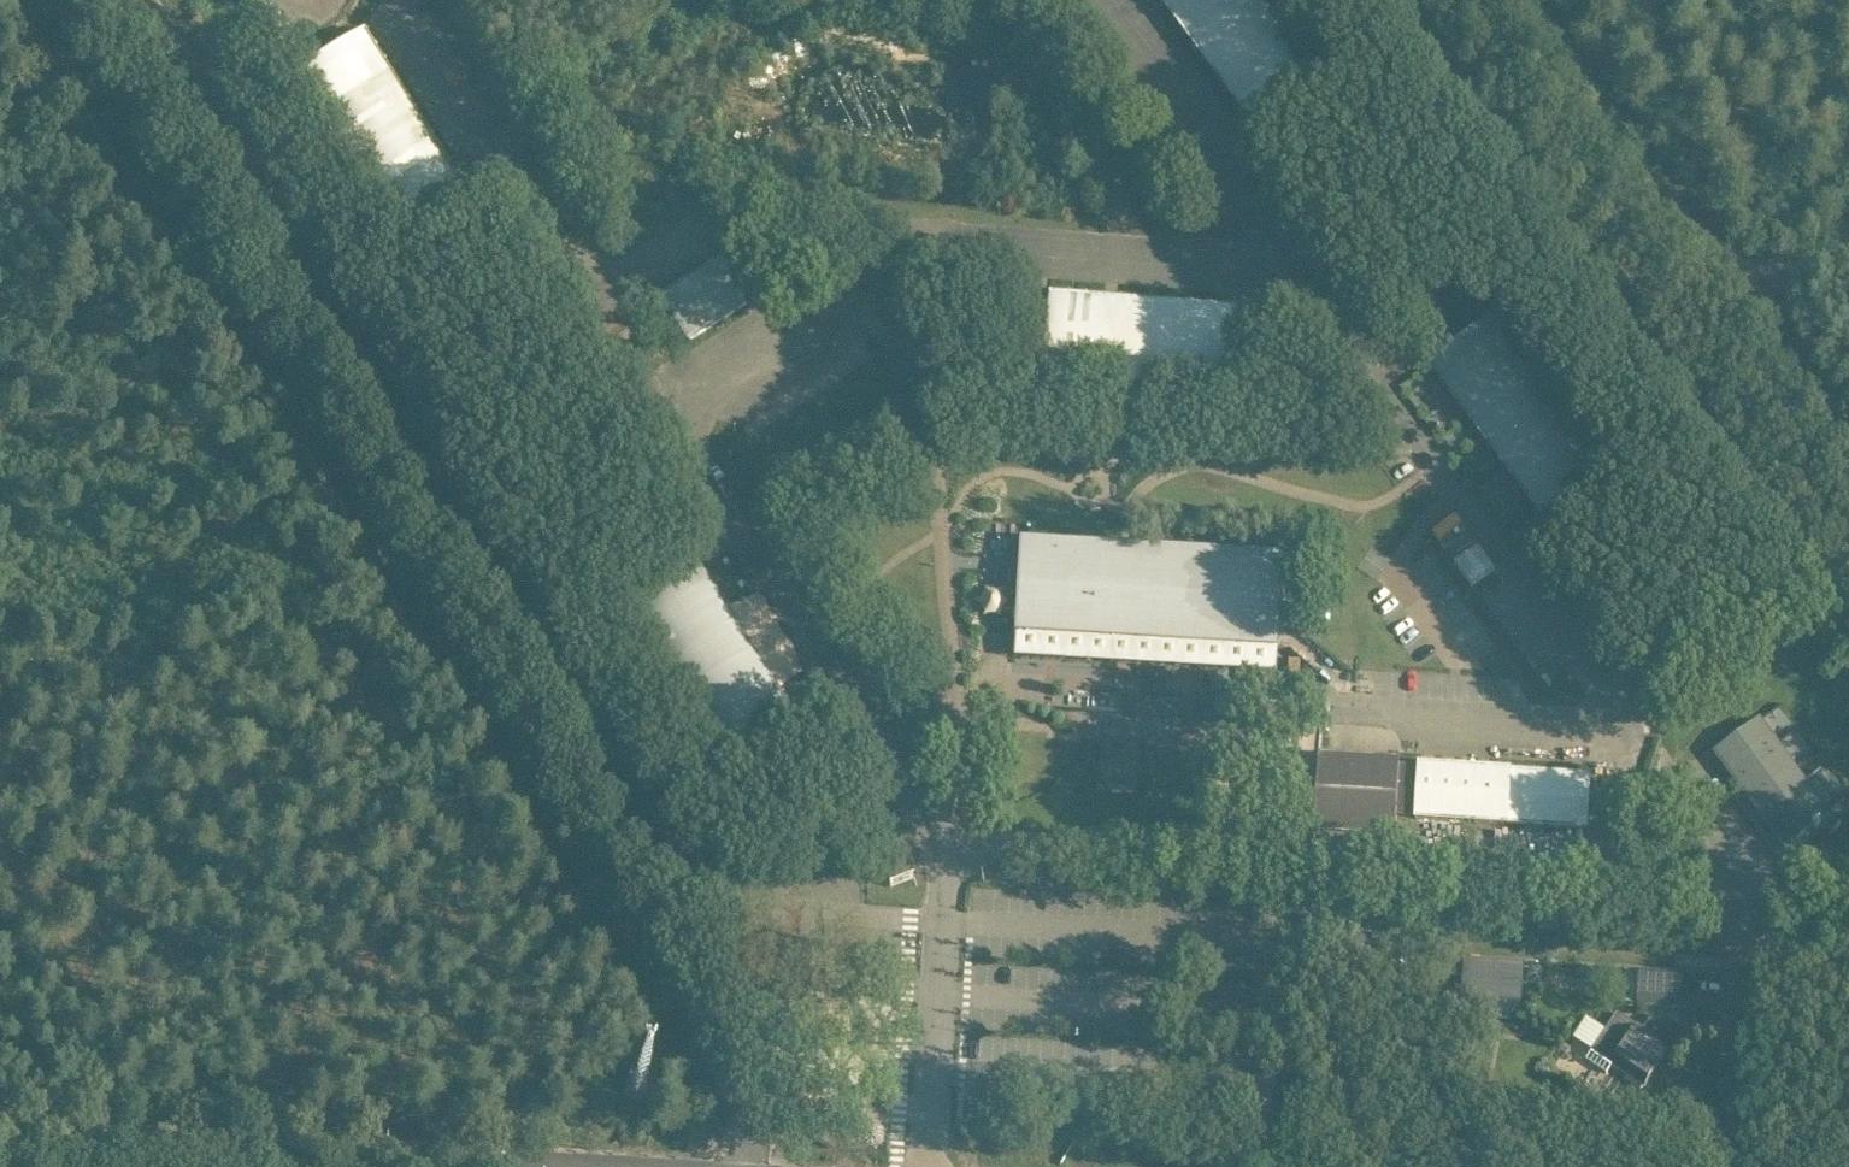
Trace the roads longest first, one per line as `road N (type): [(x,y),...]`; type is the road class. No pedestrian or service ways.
road 1 (track): [(8,0),(412,643)]
road 2 (track): [(412,643),(722,1119),(731,1166)]
road 3 (secondary): [(543,1166),(0,1135)]
road 4 (track): [(1529,0),(1676,200),(1745,277),(1848,428)]
road 5 (track): [(412,643),(0,657)]
road 6 (track): [(574,1166),(575,894)]

